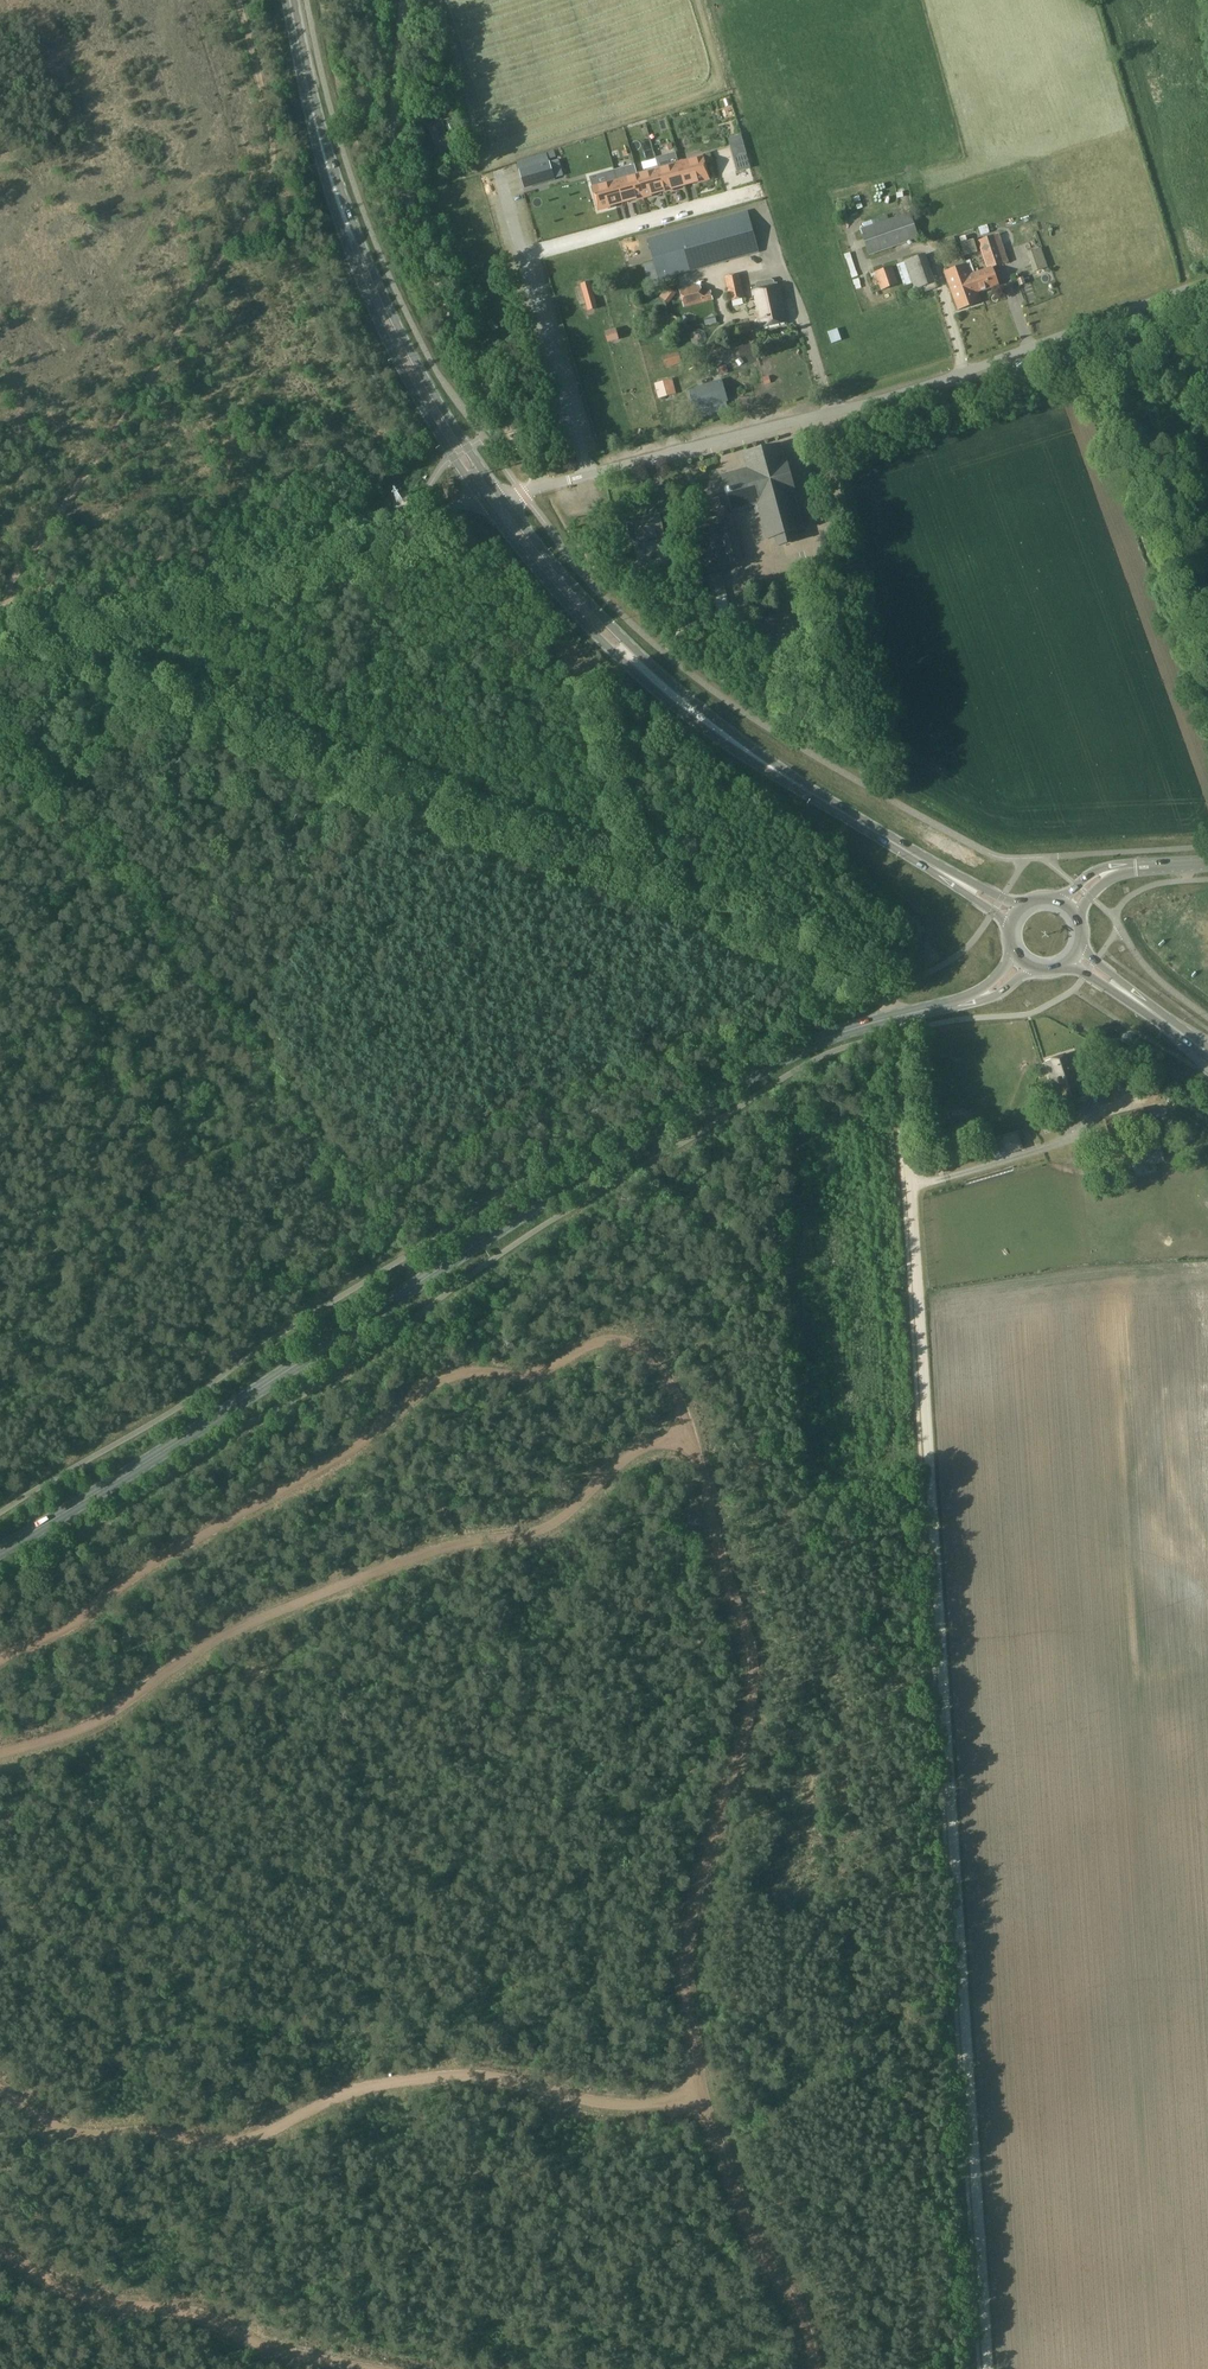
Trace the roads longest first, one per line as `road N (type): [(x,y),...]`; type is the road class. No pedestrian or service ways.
road 1 (track): [(812,2368),(795,2307),(742,2214),(702,2095),(686,2011),(682,1956),(754,1667),(688,1417),(643,1351),(606,1339),(530,1376),(473,1372),(434,1383),(348,1452),(165,1556),(65,1629),(0,1660)]
road 2 (unclassified): [(988,2368),(898,1017)]
road 3 (secondary): [(0,1551),(664,1126),(809,1046),(898,1017)]
road 4 (track): [(887,995),(1,642)]
road 5 (track): [(0,1754),(98,1721),(209,1643),(304,1600),(429,1553),(542,1529),(635,1453),(693,1433)]
road 6 (unclassified): [(502,497),(900,393),(1207,282)]
road 7 (track): [(702,2095),(604,2106),(494,2079),(430,2078),(346,2093),(277,2128),(225,2141),(143,2131),(77,2134),(0,2091)]
road 8 (track): [(0,739),(420,1283)]
road 9 (track): [(407,0),(394,133),(407,199),(465,341),(547,485)]
road 10 (primary): [(502,497),(391,312),(304,66)]
road 11 (primary): [(304,66),(318,152),(365,291),(419,402),(484,501)]
road 12 (track): [(589,474),(521,254),(754,192)]
road 13 (primary): [(484,501),(627,667),(724,744),(815,796)]
road 14 (primary): [(815,796),(643,657),(502,497)]
road 15 (track): [(0,603),(261,537),(408,520)]
road 16 (track): [(0,2250),(102,2302),(196,2312),(259,2344),(364,2368)]
road 17 (track): [(833,411),(800,314),(771,257),(691,279)]
road 18 (track): [(910,1189),(1074,1139),(1094,1110),(1127,1103)]
road 19 (primary): [(1065,963),(1187,1039)]
road 20 (primary): [(1187,1039),(1079,945)]
road 21 (primary): [(1024,907),(906,851)]
road 22 (primary): [(906,851),(1012,924)]

